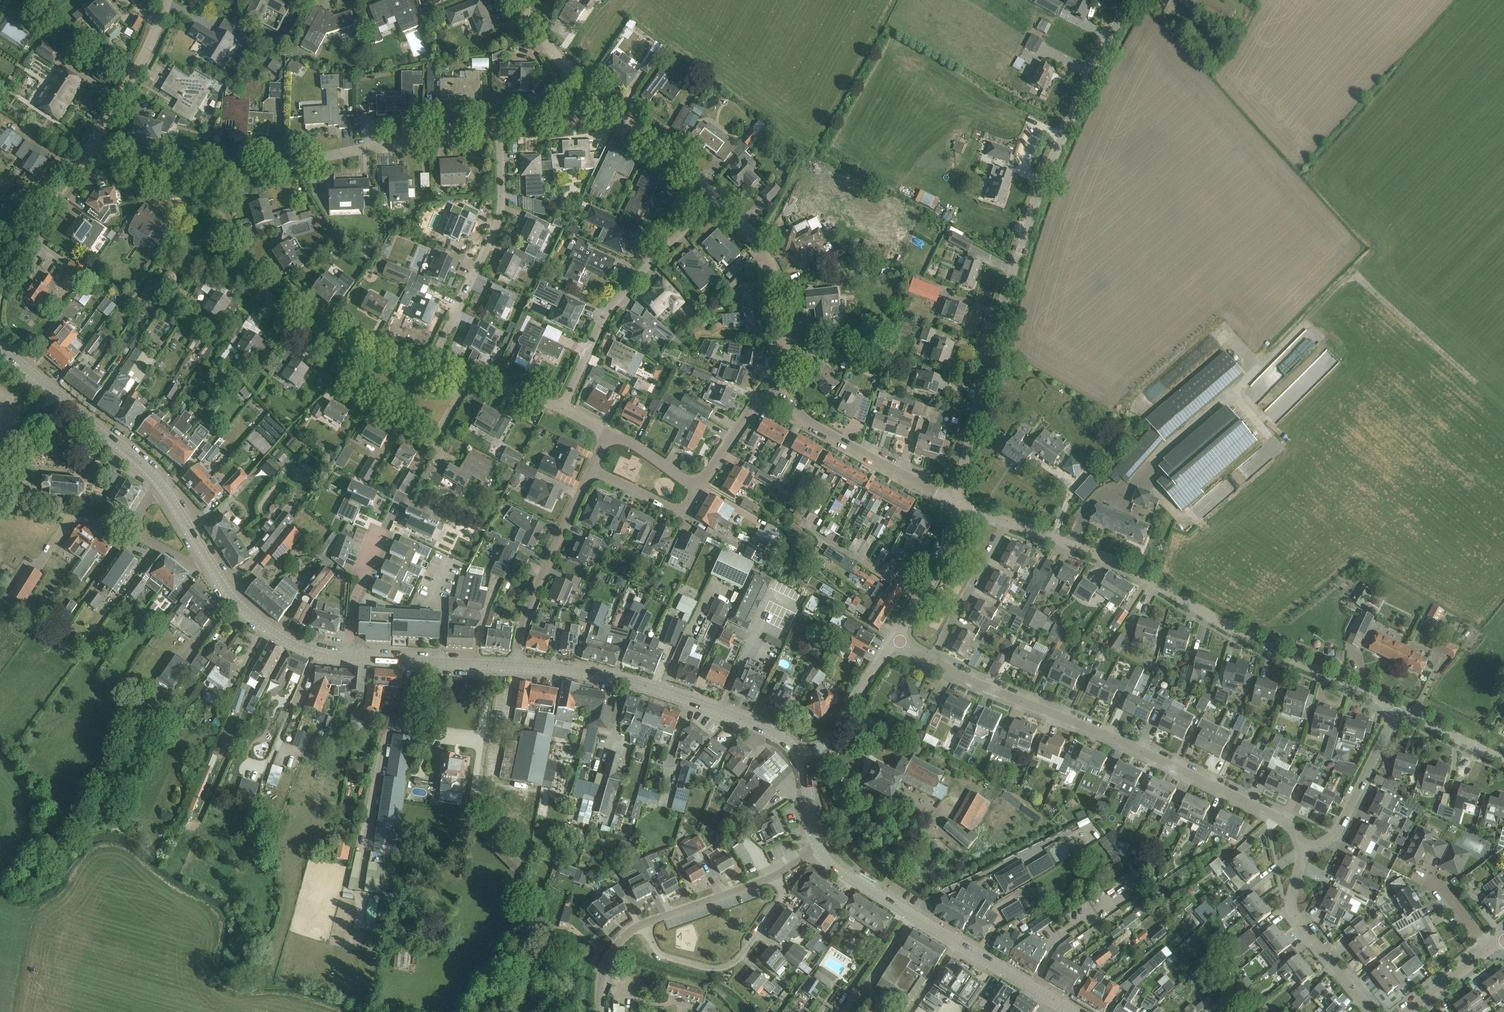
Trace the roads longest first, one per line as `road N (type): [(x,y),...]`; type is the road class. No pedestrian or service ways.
road 1 (unclassified): [(954,500),(1042,184),(1130,0)]
road 2 (residential): [(1398,709),(1232,629),(1132,569),(954,500)]
road 3 (residential): [(1306,854),(1285,821),(1256,804),(896,642)]
road 4 (secondary): [(799,759),(766,731),(667,694),(514,667)]
road 5 (secondary): [(1073,1011),(830,864),(818,848)]
road 6 (residential): [(210,181),(498,127)]
road 7 (residential): [(561,410),(605,309),(709,196)]
road 8 (residential): [(431,364),(495,231),(502,183),(498,127)]
road 9 (residential): [(468,376),(438,434),(420,438),(338,386),(344,340)]
road 10 (residential): [(344,340),(296,320),(263,291),(225,232),(210,181)]
road 11 (residential): [(788,390),(770,276),(742,229),(709,196)]
road 12 (residential): [(514,667),(526,611),(591,469)]
road 13 (residential): [(644,924),(661,954),(727,967),(780,901),(776,876)]
road 14 (secondary): [(160,485),(0,350)]
road 15 (unclassified): [(954,500),(801,418),(788,390)]
road 16 (residential): [(1372,1011),(1298,918),(1292,888),(1306,854)]
road 17 (residential): [(1306,854),(1334,836),(1398,709)]
road 18 (residential): [(85,154),(140,64),(167,0)]
road 19 (secondary): [(514,667),(348,660)]
road 20 (residential): [(0,291),(85,154)]
road 21 (secondary): [(348,660),(307,653),(273,634),(217,577)]
road 22 (unclassified): [(896,642),(931,583),(954,500)]
road 23 (unclassified): [(799,759),(820,747),(896,642)]
road 24 (residential): [(709,196),(594,96)]
road 25 (unclassified): [(644,924),(776,876)]
road 26 (residential): [(788,390),(757,403),(696,488)]
road 27 (residential): [(348,660),(356,595),(381,533)]
road 28 (residential): [(85,154),(210,181)]
road 29 (residential): [(594,96),(548,51),(516,0)]
road 30 (residential): [(696,488),(675,509),(591,469)]

